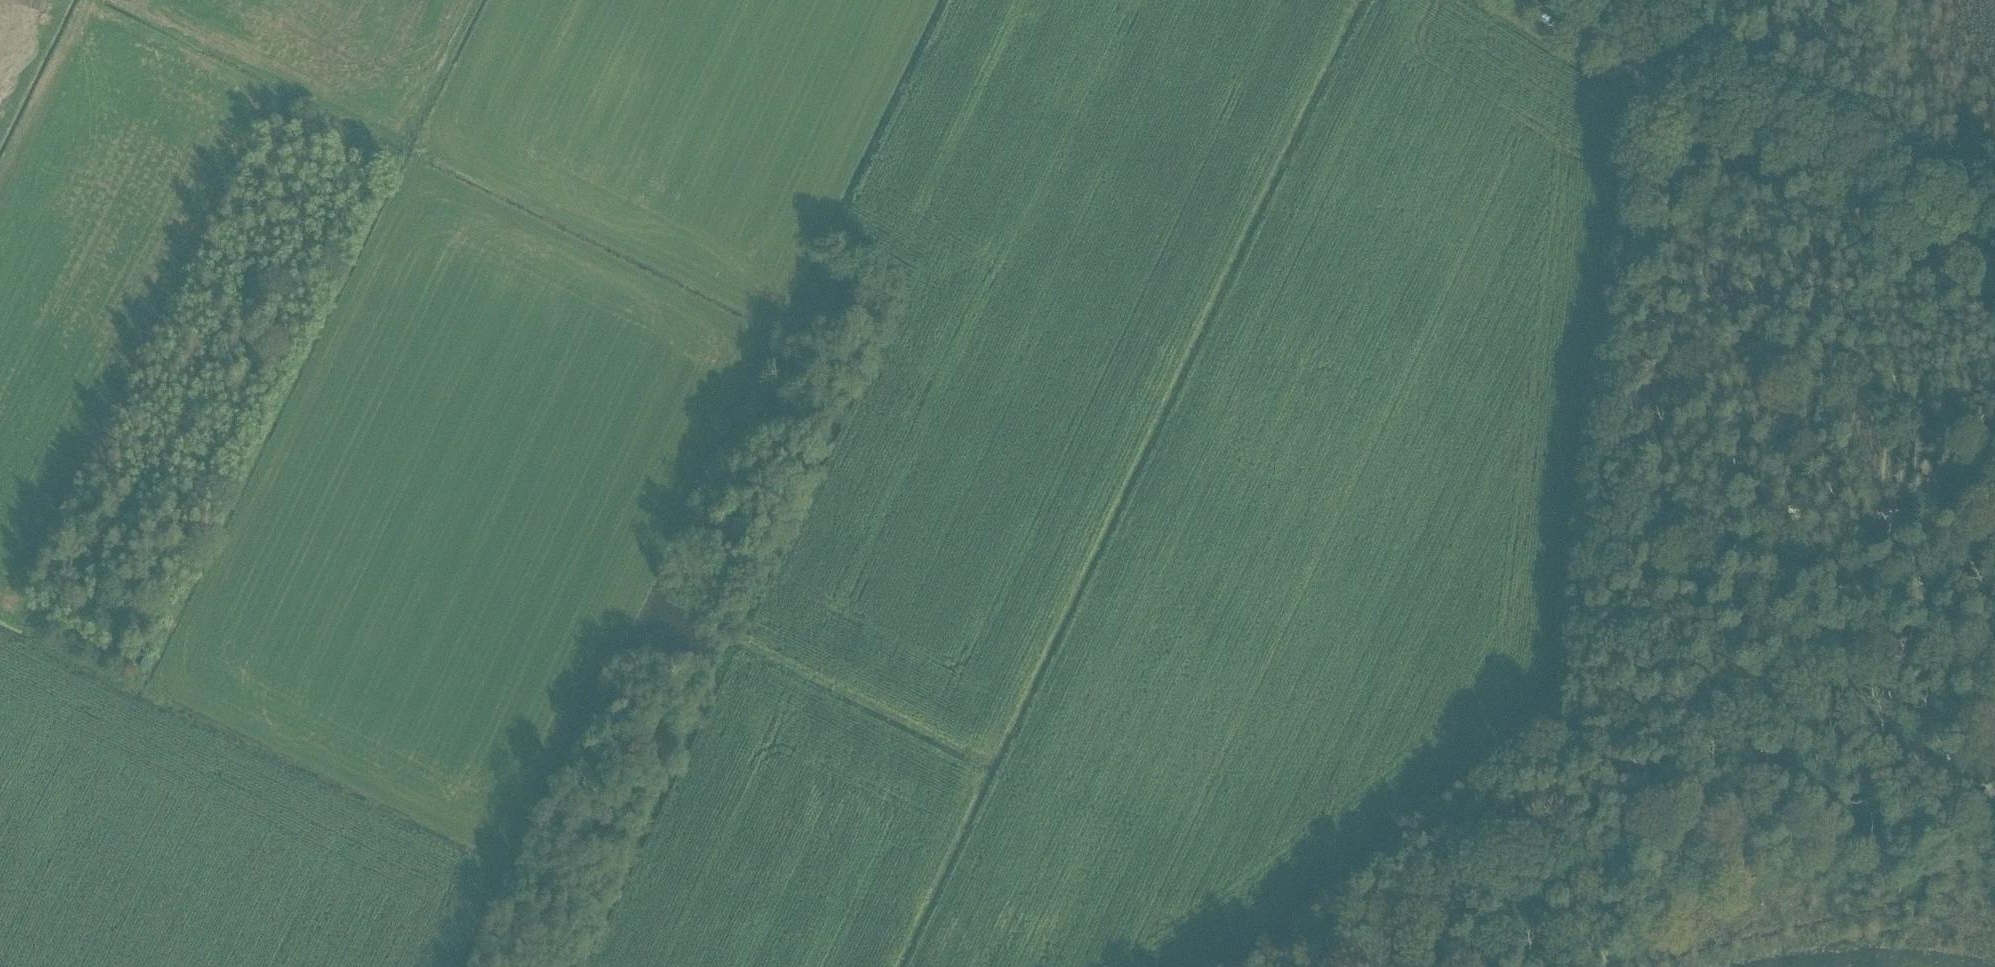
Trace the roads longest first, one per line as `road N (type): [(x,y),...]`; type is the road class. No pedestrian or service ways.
road 1 (tertiary): [(1994,281),(1531,0)]

